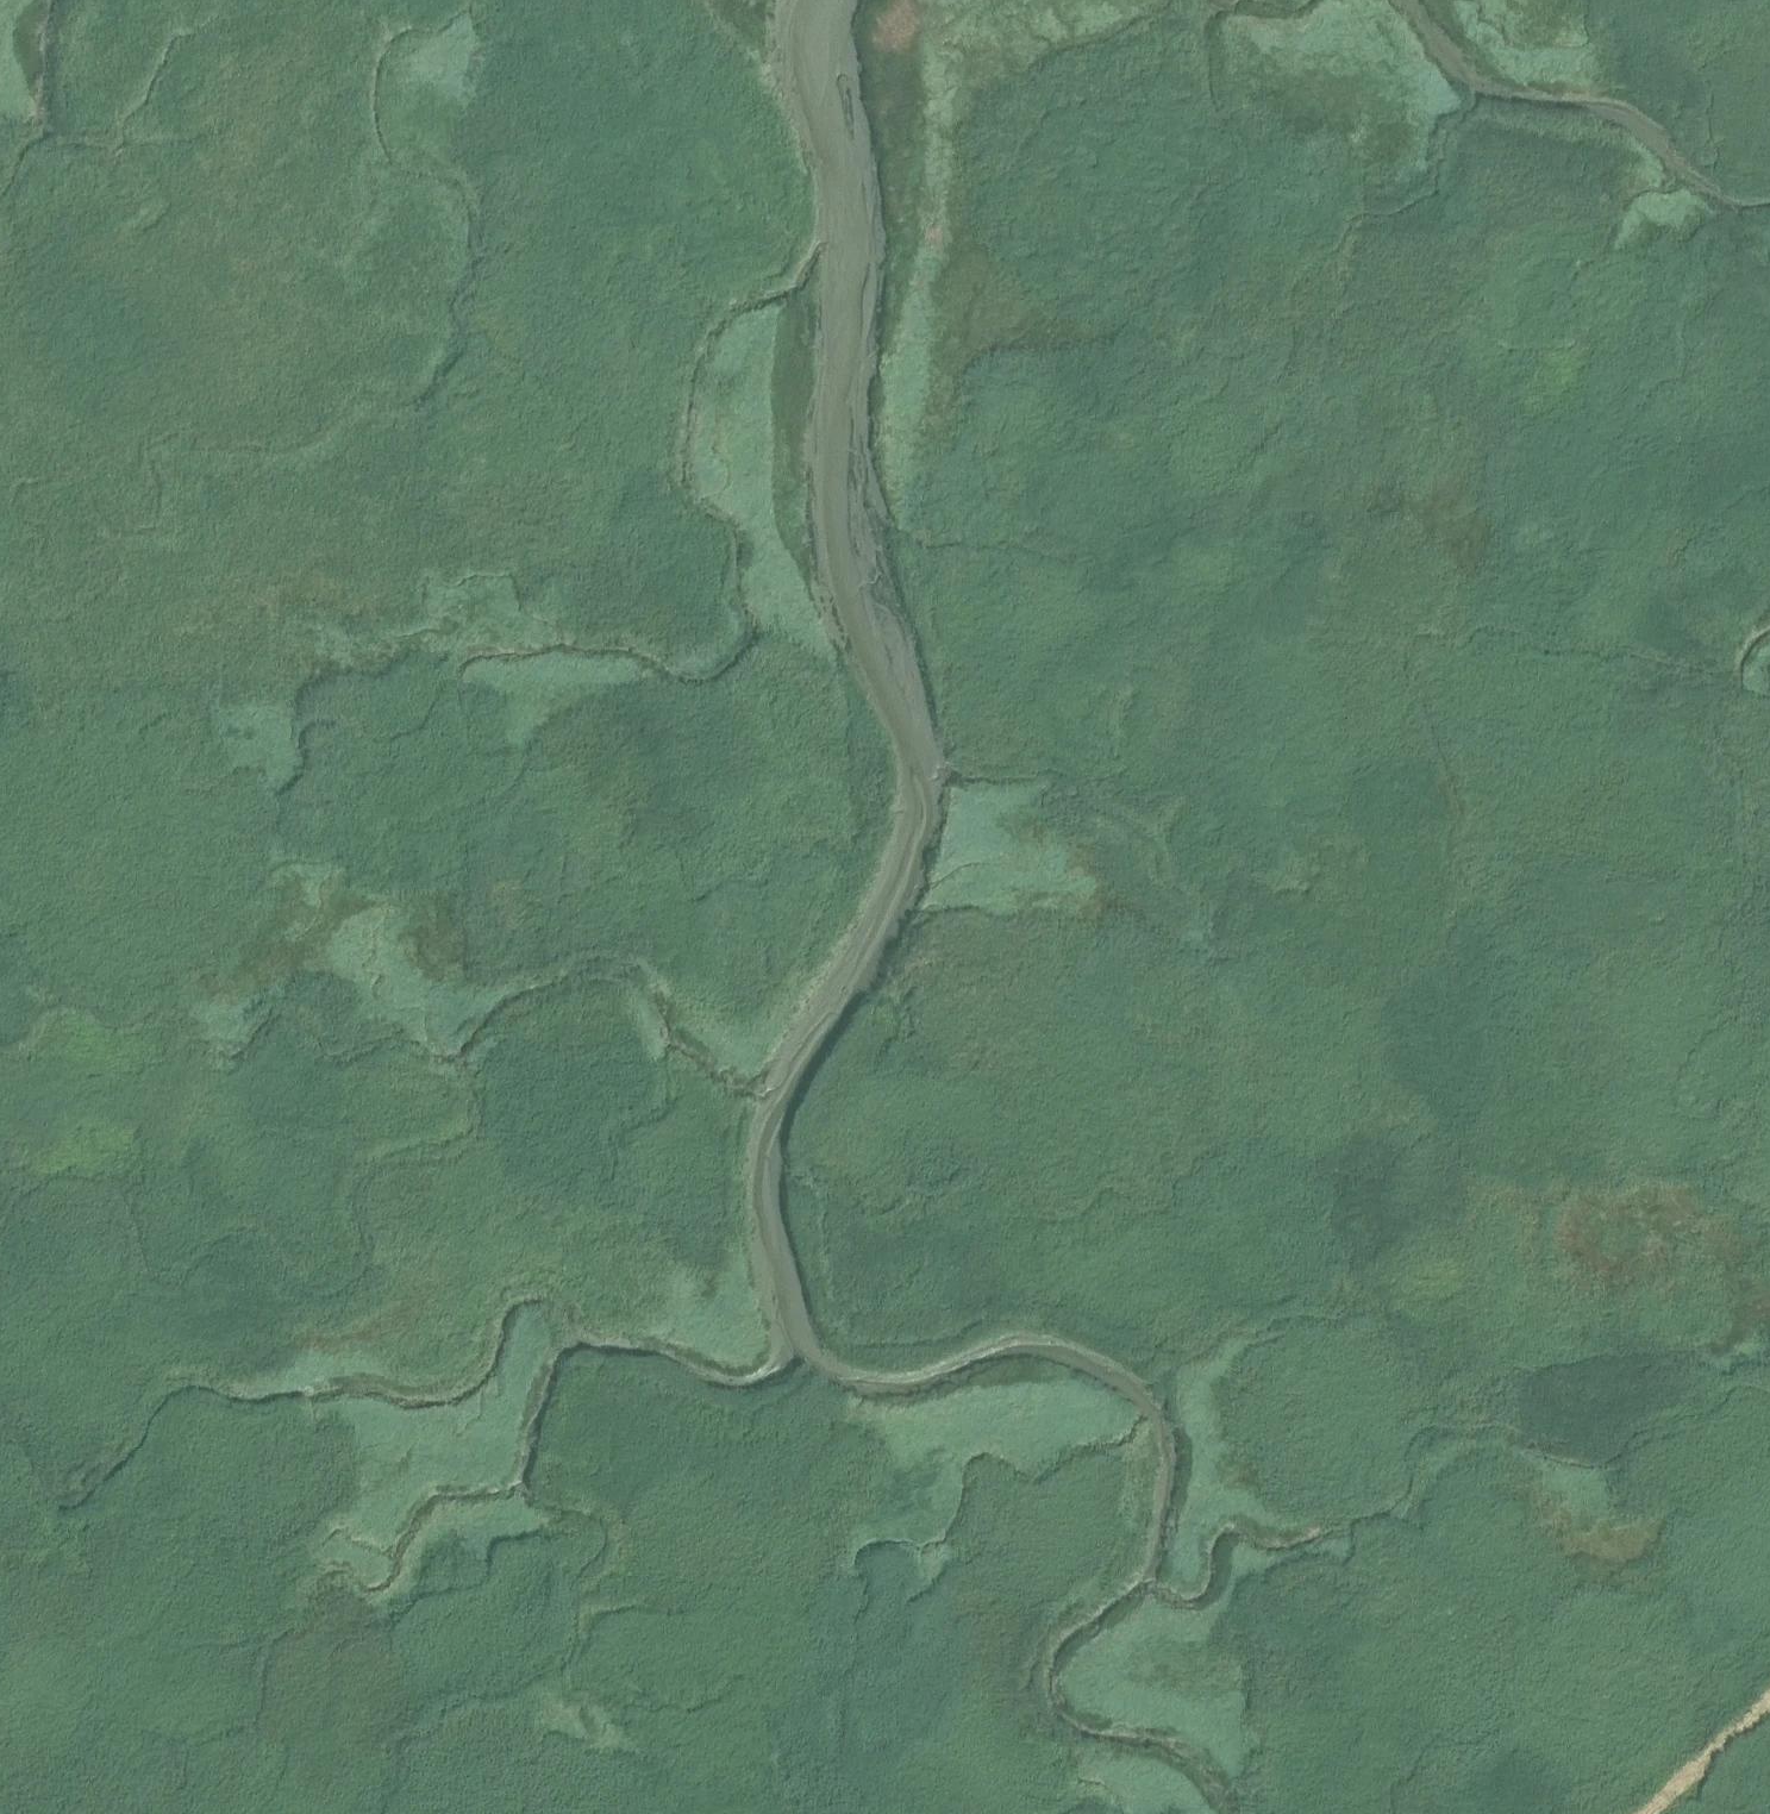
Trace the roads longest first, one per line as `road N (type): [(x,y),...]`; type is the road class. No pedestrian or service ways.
road 1 (track): [(1654,1813),(1769,1705)]

